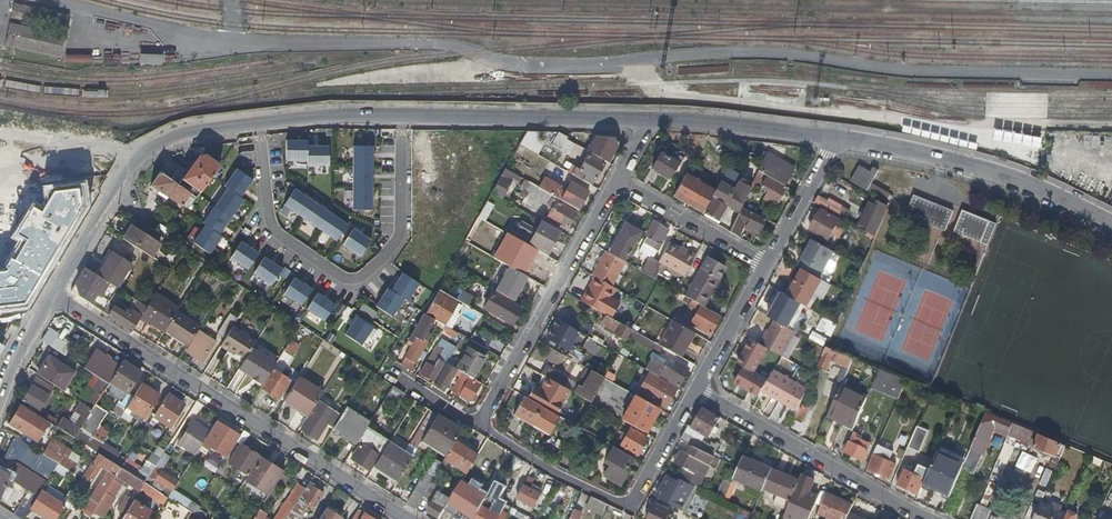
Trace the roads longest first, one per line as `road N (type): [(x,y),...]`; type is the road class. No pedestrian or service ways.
road 1 (residential): [(652,118),(272,121),(182,135),(130,164)]
road 2 (residential): [(407,518),(52,294)]
road 3 (residential): [(836,136),(987,169),(1111,224)]
road 4 (residential): [(477,423),(617,180)]
road 5 (residential): [(926,518),(696,390)]
road 6 (residential): [(652,118),(836,136)]
road 7 (residential): [(767,265),(617,180)]
road 8 (residential): [(130,164),(52,294)]
road 9 (residential): [(836,136),(767,265)]
road 10 (residential): [(767,265),(696,390)]
road 11 (residential): [(0,179),(130,164)]
road 12 (residential): [(696,390),(632,504)]

